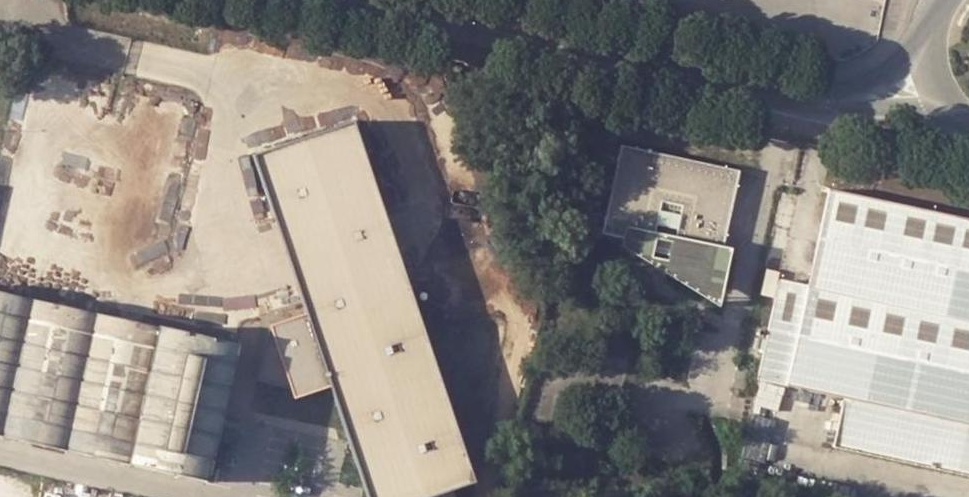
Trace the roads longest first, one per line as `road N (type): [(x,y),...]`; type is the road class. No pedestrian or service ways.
road 1 (tertiary): [(398,0),(805,92)]
road 2 (tertiary): [(805,92),(968,120)]
road 3 (tertiary): [(937,35),(884,72),(805,92)]

